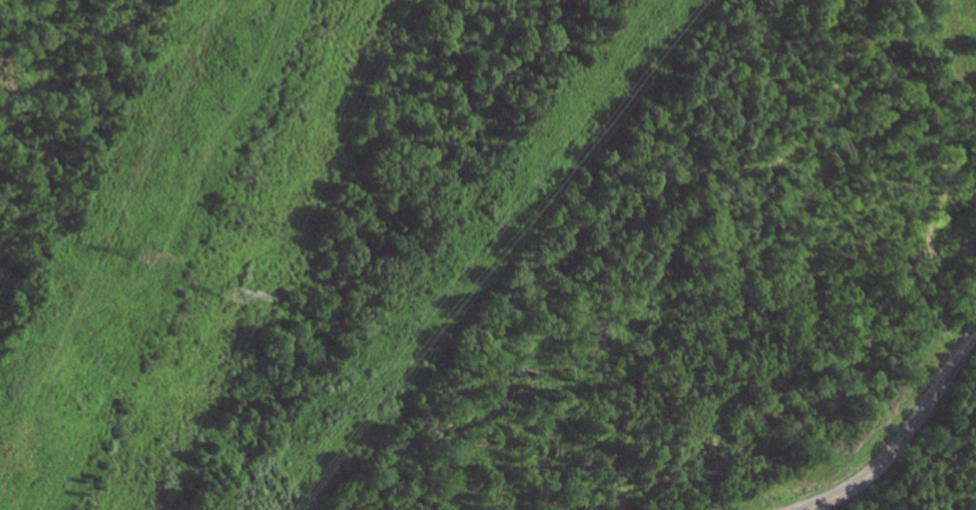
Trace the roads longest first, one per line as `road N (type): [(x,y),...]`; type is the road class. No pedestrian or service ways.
road 1 (residential): [(975,334),(922,418),(877,469),(797,509)]

